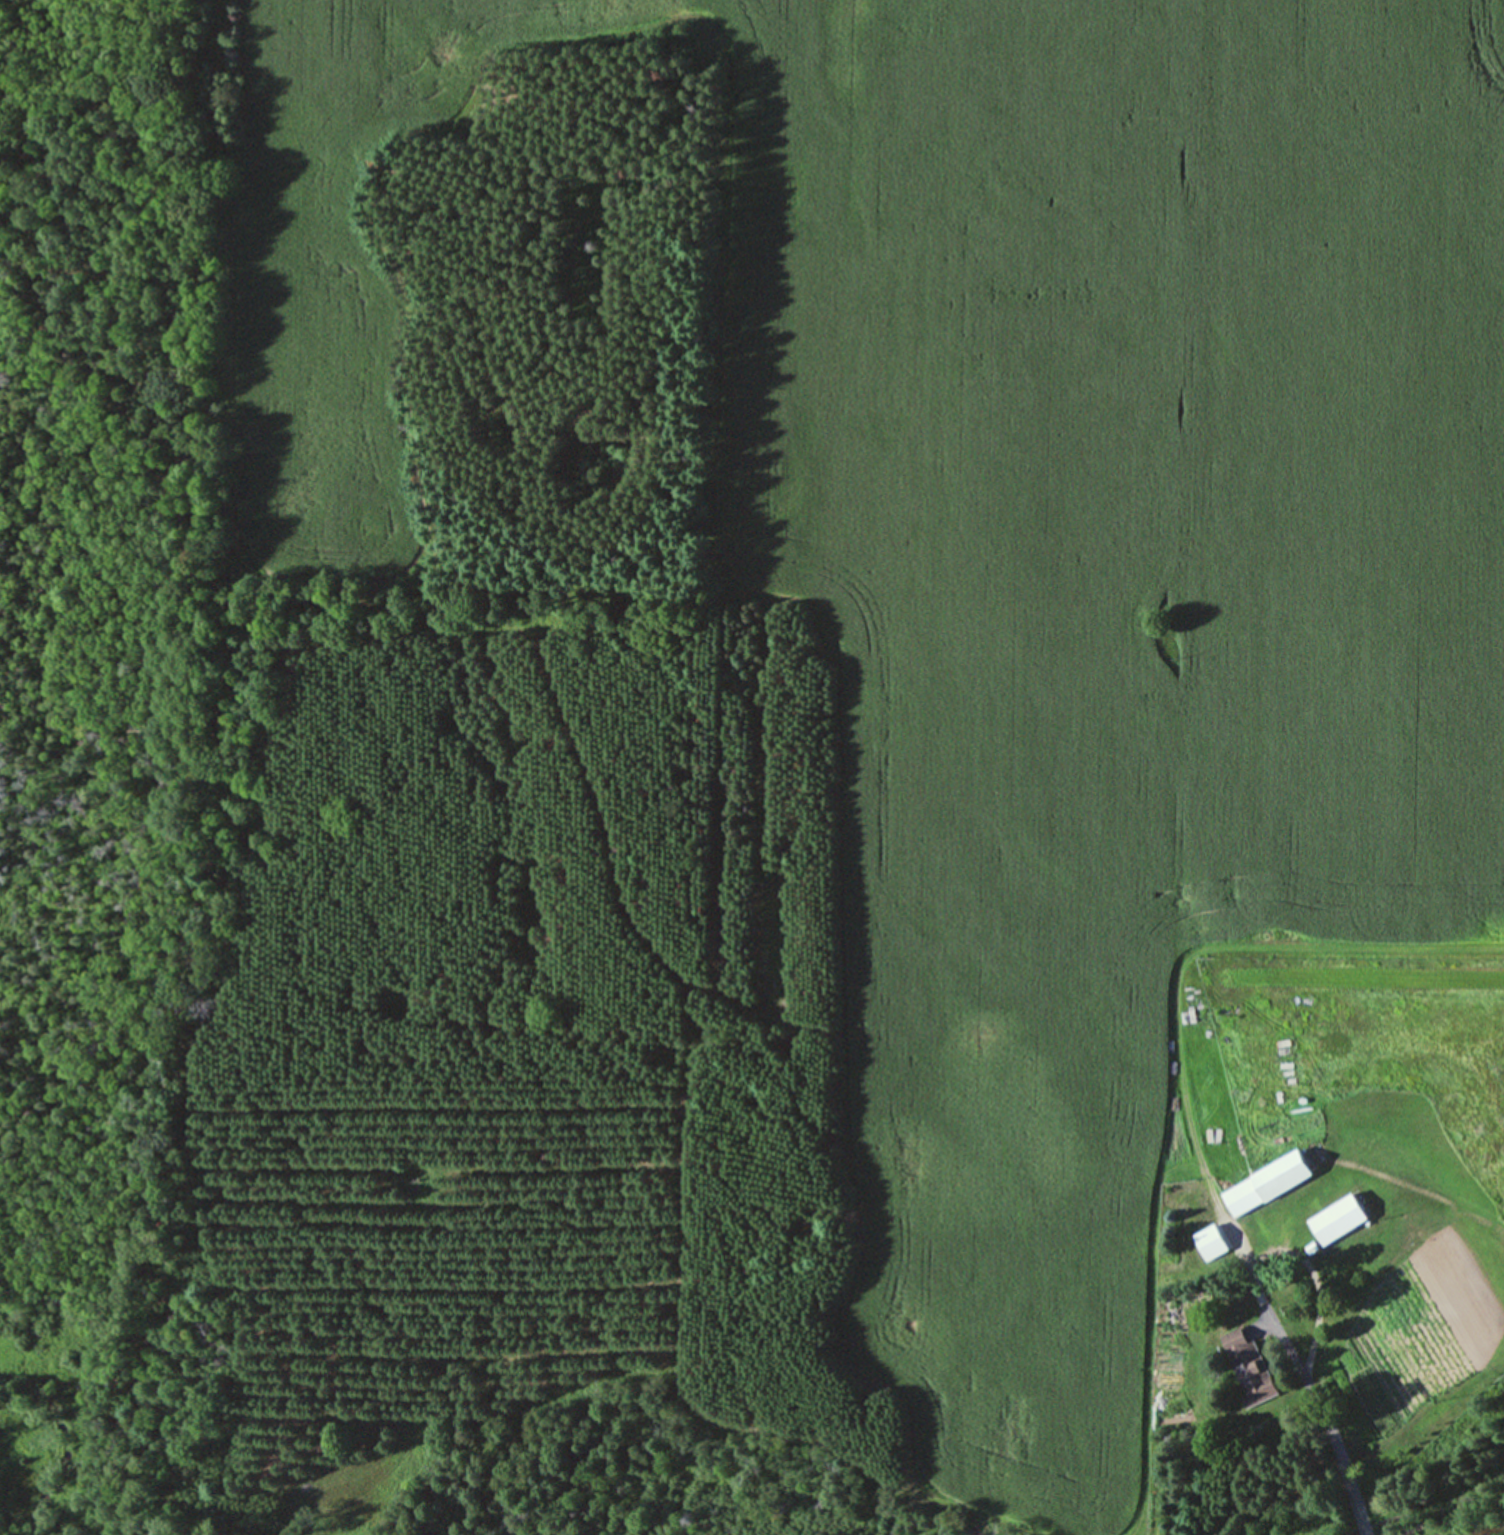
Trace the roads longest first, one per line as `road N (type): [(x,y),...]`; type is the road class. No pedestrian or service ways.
road 1 (residential): [(1360,1523),(1263,1304)]

